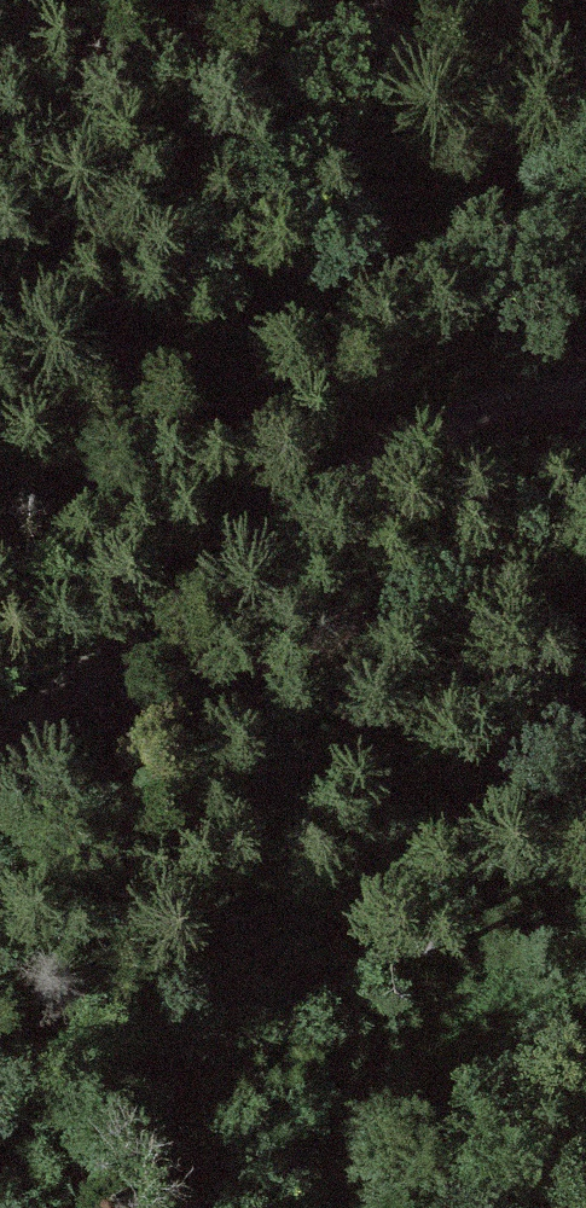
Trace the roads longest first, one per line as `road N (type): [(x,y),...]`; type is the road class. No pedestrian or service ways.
road 1 (track): [(585,384),(372,794),(302,1207)]
road 2 (track): [(585,401),(496,408),(324,487),(0,746)]

